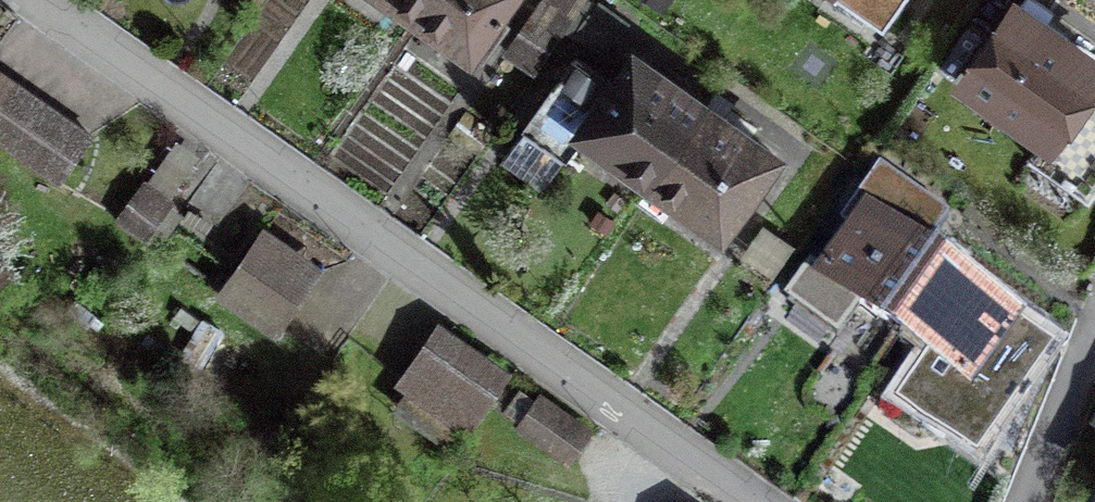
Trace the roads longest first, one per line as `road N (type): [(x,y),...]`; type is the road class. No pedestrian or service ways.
road 1 (residential): [(34,0),(755,501)]
road 2 (residential): [(1094,336),(1030,501)]

